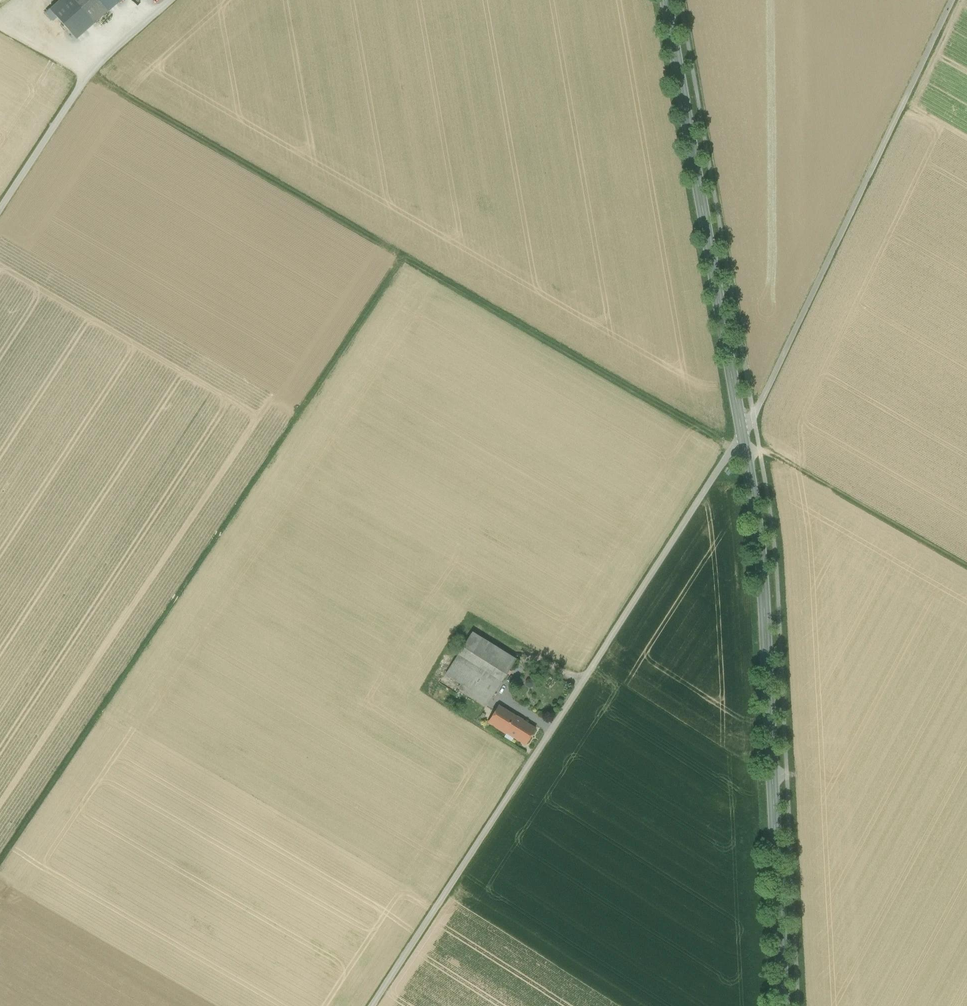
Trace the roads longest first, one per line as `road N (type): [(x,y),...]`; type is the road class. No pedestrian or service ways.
road 1 (track): [(735,445),(88,75)]
road 2 (track): [(402,256),(0,858)]
road 3 (residential): [(742,433),(370,1005)]
road 4 (track): [(953,0),(742,433)]
road 5 (secondary): [(778,885),(761,561),(742,433)]
road 6 (secondary): [(742,433),(665,0)]
road 7 (residential): [(170,0),(88,75),(0,209)]
road 8 (track): [(966,568),(771,454),(745,453)]
road 9 (secondary): [(786,1005),(778,885)]
road 10 (secondary): [(778,885),(782,1005)]

